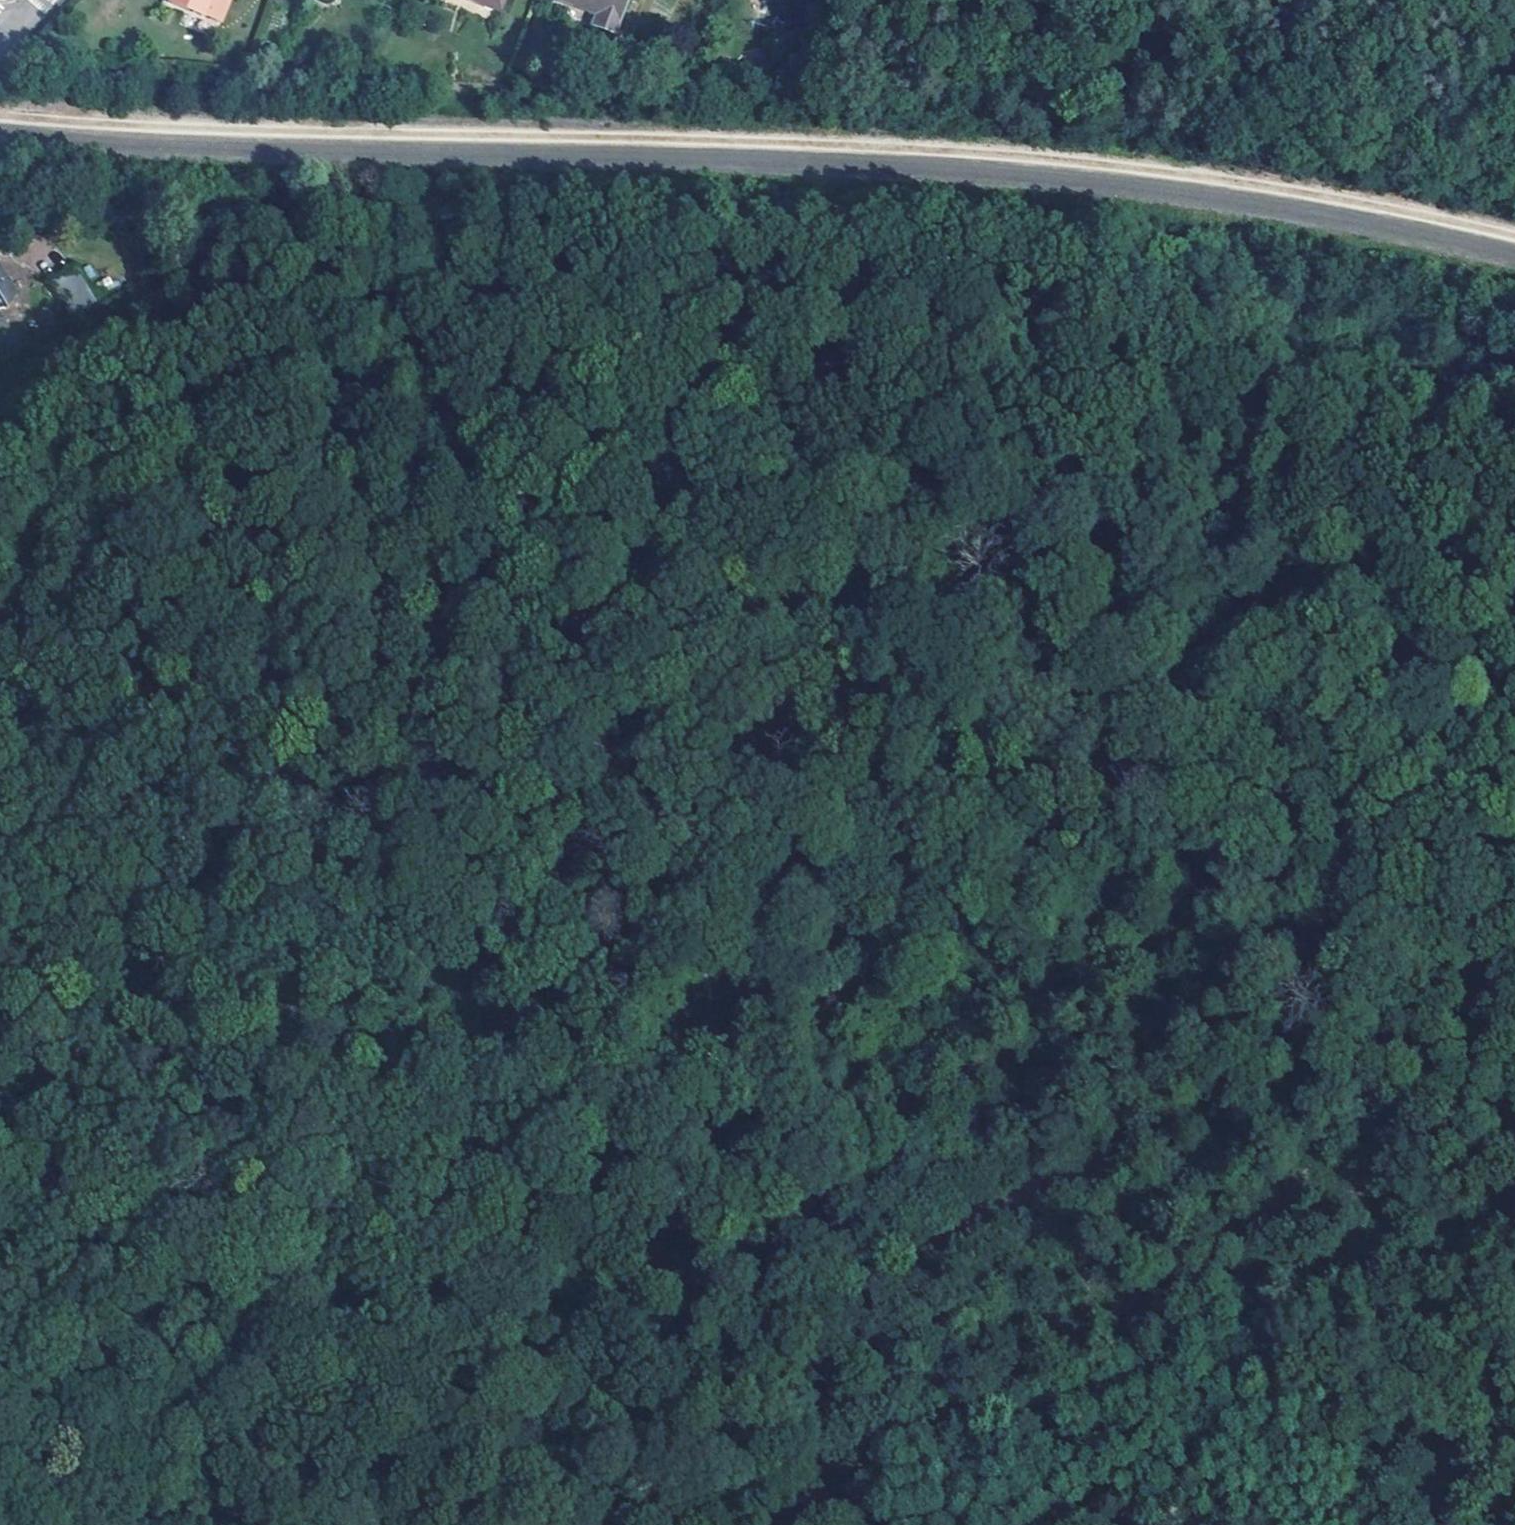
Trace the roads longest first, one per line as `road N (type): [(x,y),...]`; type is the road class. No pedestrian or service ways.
road 1 (track): [(1012,1524),(1128,1429)]

